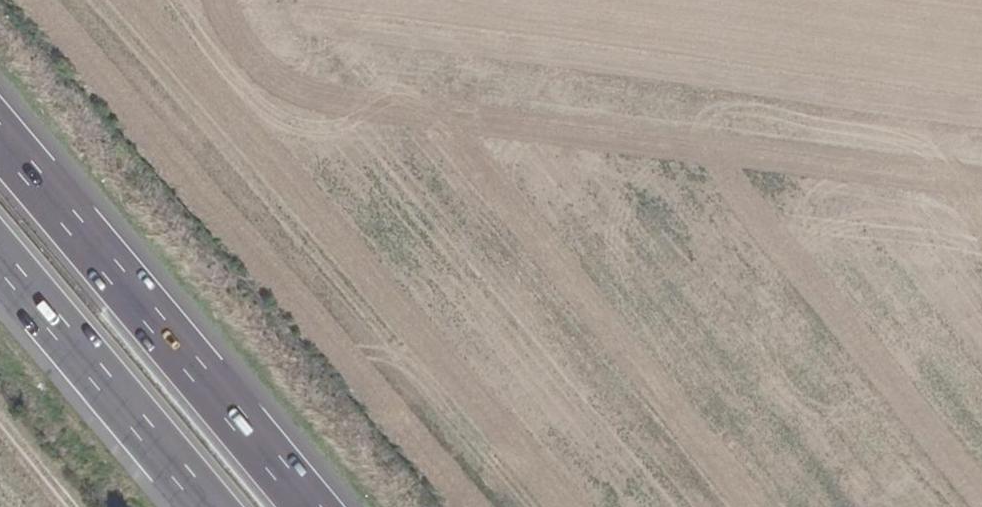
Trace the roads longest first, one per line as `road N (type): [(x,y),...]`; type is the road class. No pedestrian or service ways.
road 1 (motorway): [(306,506),(0,141)]
road 2 (motorway): [(0,272),(197,506)]

